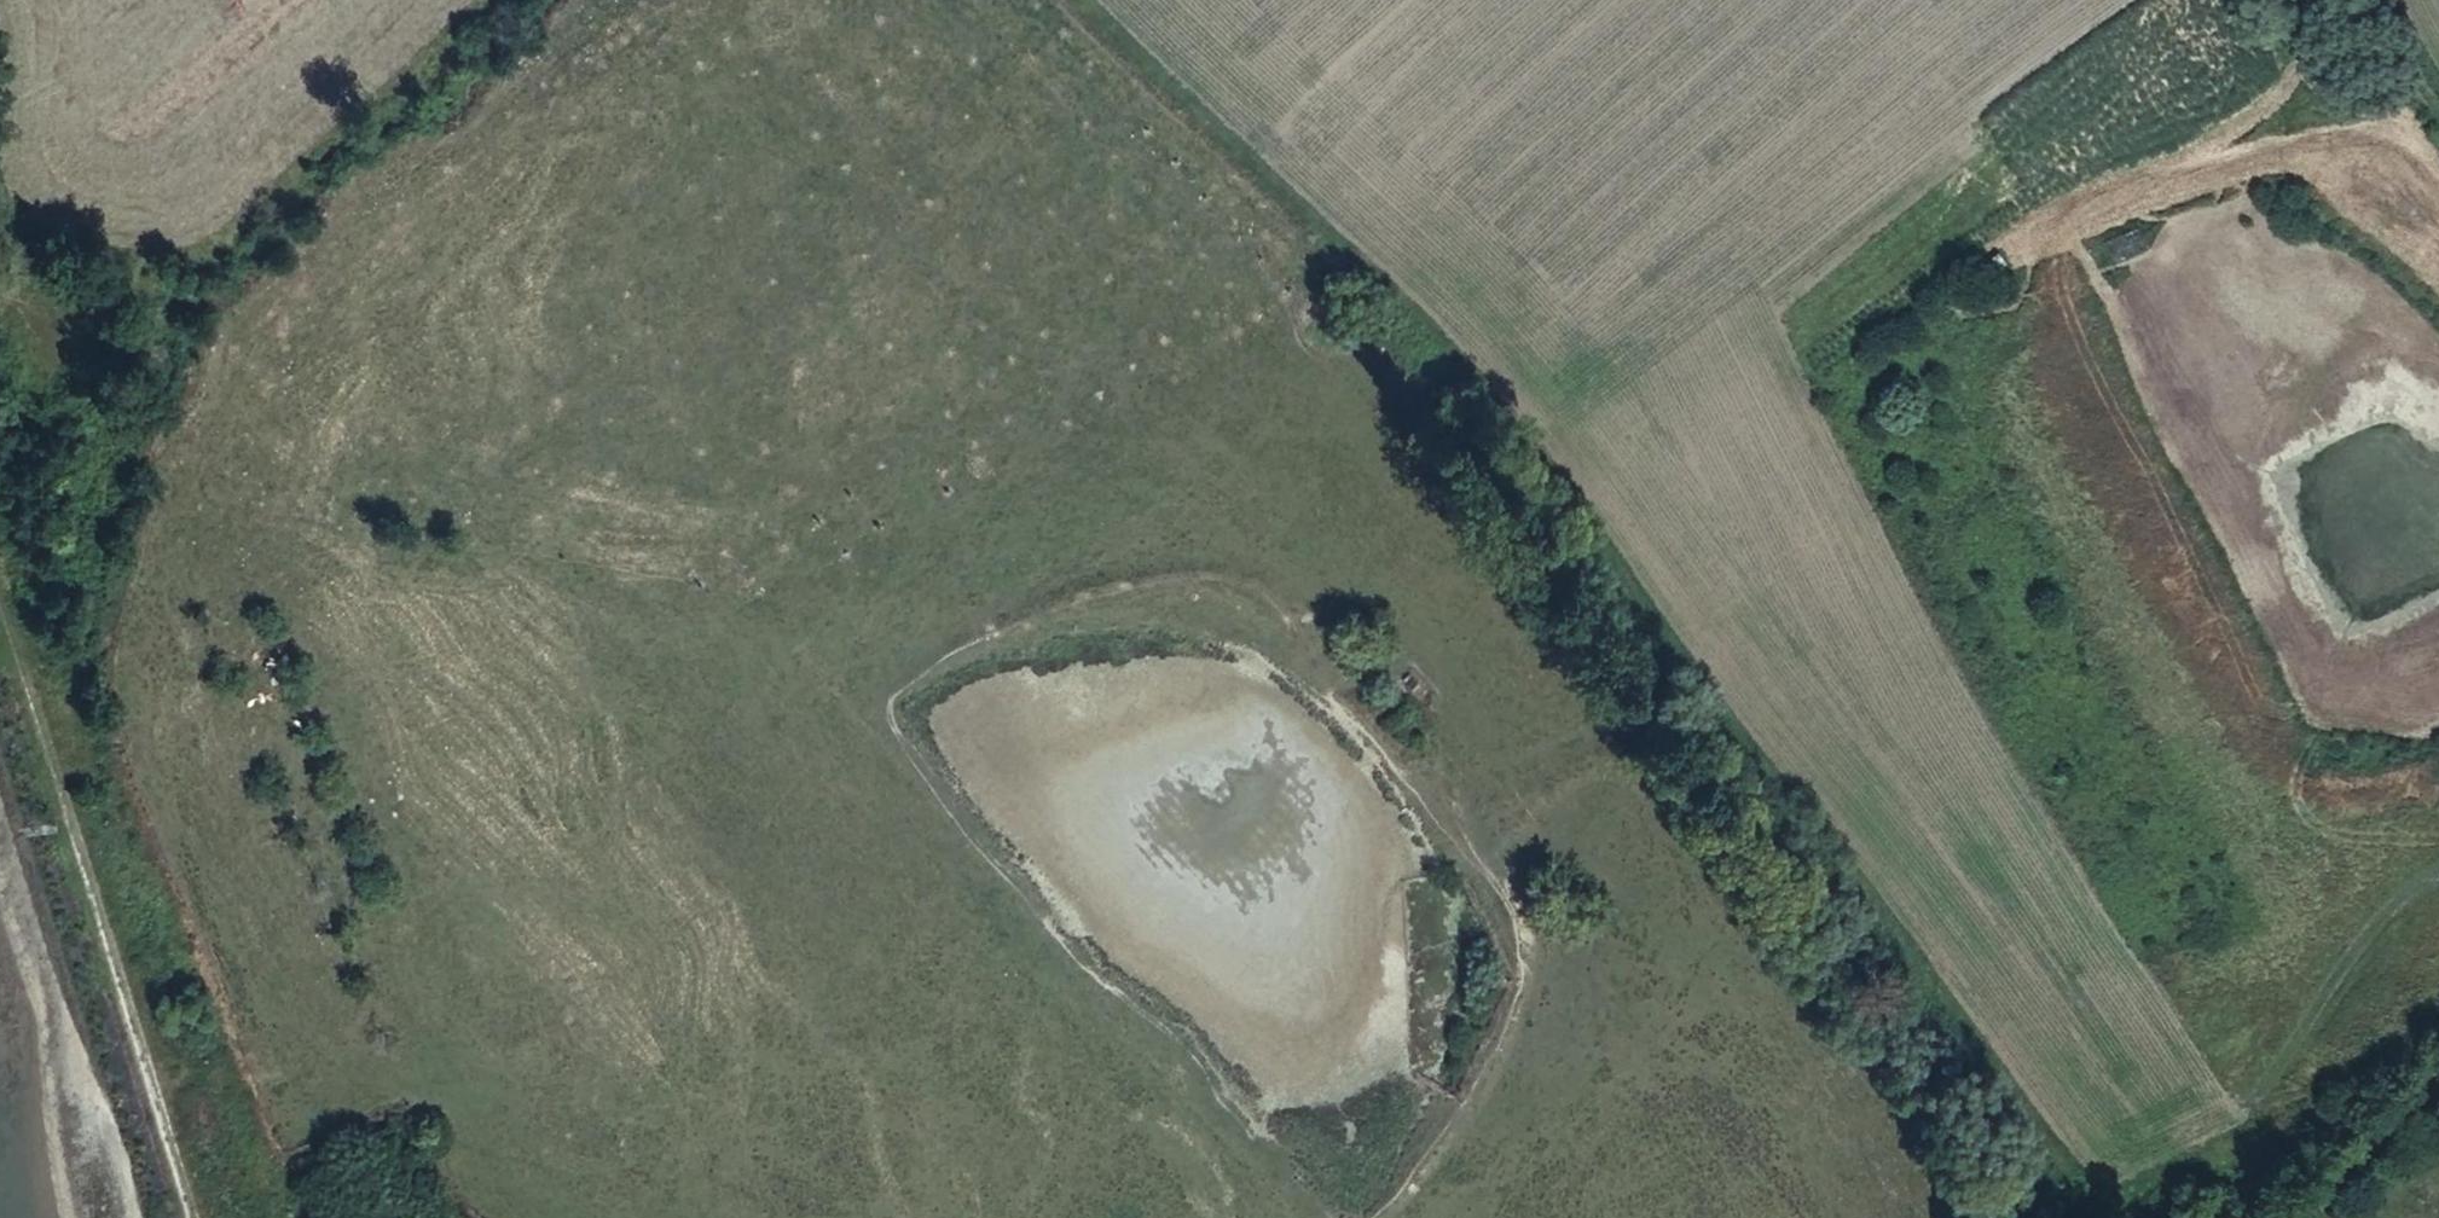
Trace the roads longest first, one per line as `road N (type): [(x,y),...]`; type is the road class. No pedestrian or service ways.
road 1 (track): [(0,571),(207,1217)]
road 2 (unclassified): [(2305,1217),(2438,1084)]

